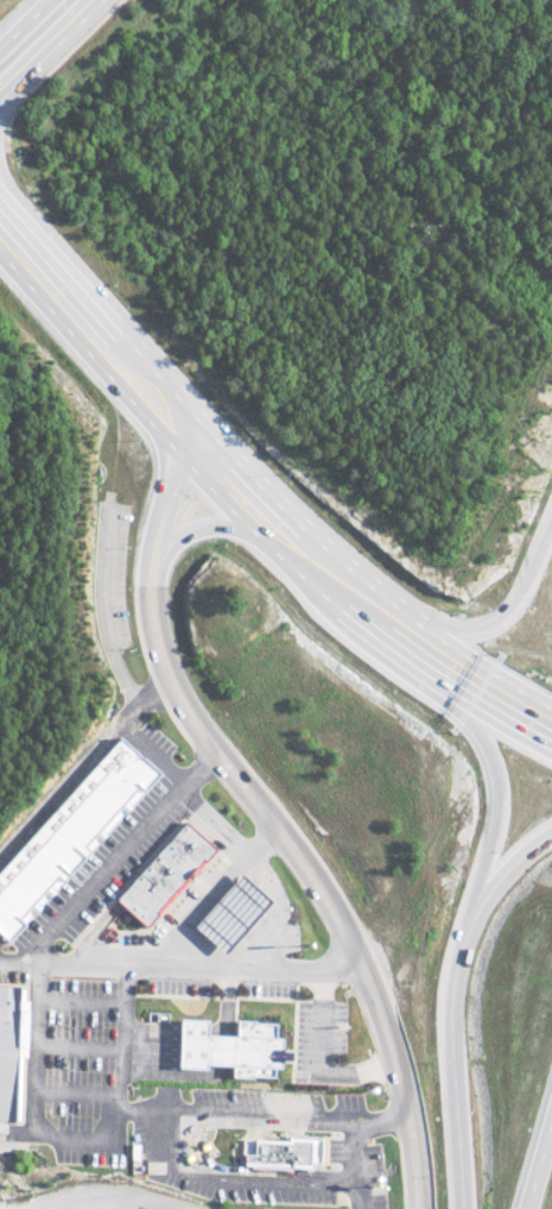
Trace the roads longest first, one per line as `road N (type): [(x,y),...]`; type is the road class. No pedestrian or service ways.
road 1 (residential): [(413,1208),(404,1114),(356,955),(324,888),(178,680),(158,593),(189,432)]
road 2 (primary): [(402,626),(341,580),(189,432),(0,220)]
road 3 (motorway): [(551,835),(480,905),(467,938),(452,995),(450,1054),(457,1208)]
road 4 (motorway): [(402,626),(490,736),(501,774),(503,808),(480,905)]
road 5 (motorway): [(551,553),(528,599),(497,622),(402,626)]
road 6 (primary): [(551,717),(402,626)]
road 7 (residential): [(160,549),(198,529),(286,524)]
road 8 (motorway): [(551,1090),(516,1208)]

